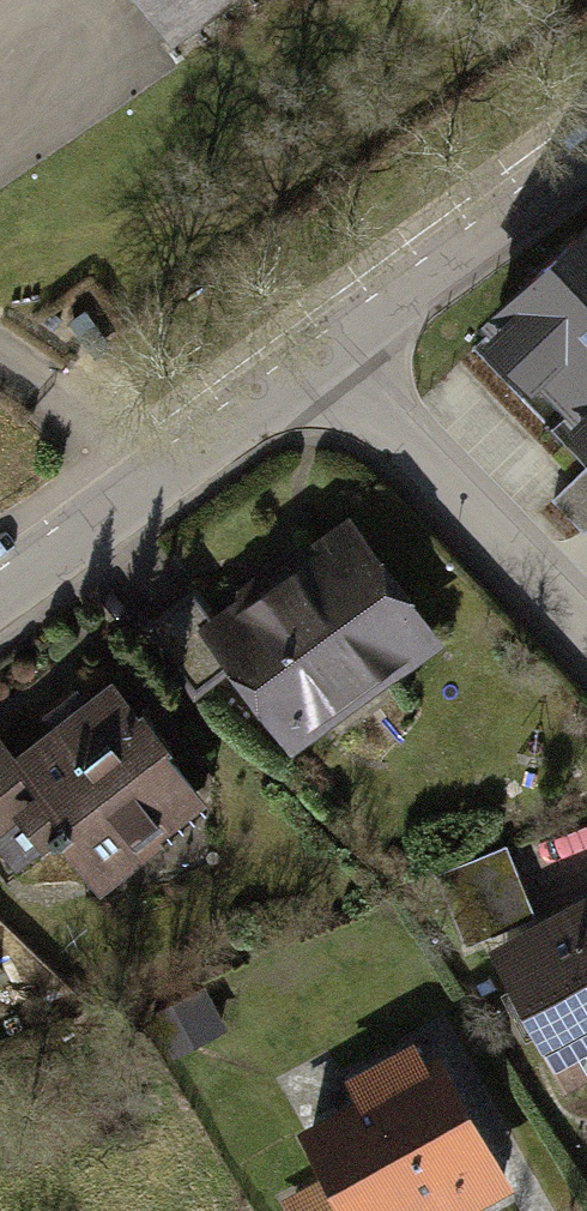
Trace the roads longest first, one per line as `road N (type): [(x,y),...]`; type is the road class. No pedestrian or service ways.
road 1 (residential): [(0,623),(361,363)]
road 2 (residential): [(361,363),(586,607)]
road 3 (residential): [(361,363),(586,177)]

